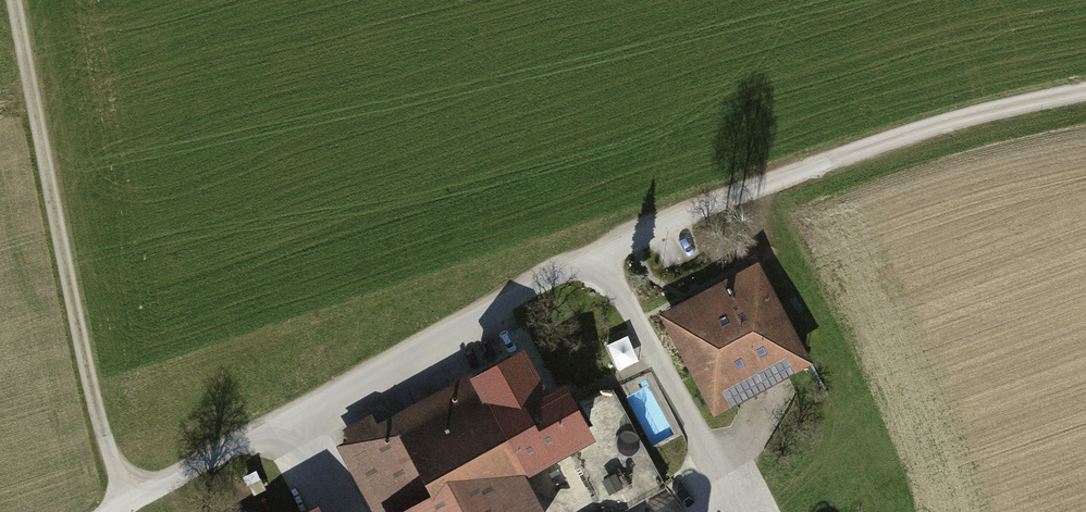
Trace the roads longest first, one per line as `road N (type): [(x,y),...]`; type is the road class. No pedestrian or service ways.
road 1 (track): [(120,511),(604,259),(781,184),(984,114),(1085,95)]
road 2 (track): [(130,504),(88,356),(14,0)]
road 3 (track): [(604,259),(716,466),(653,511)]

